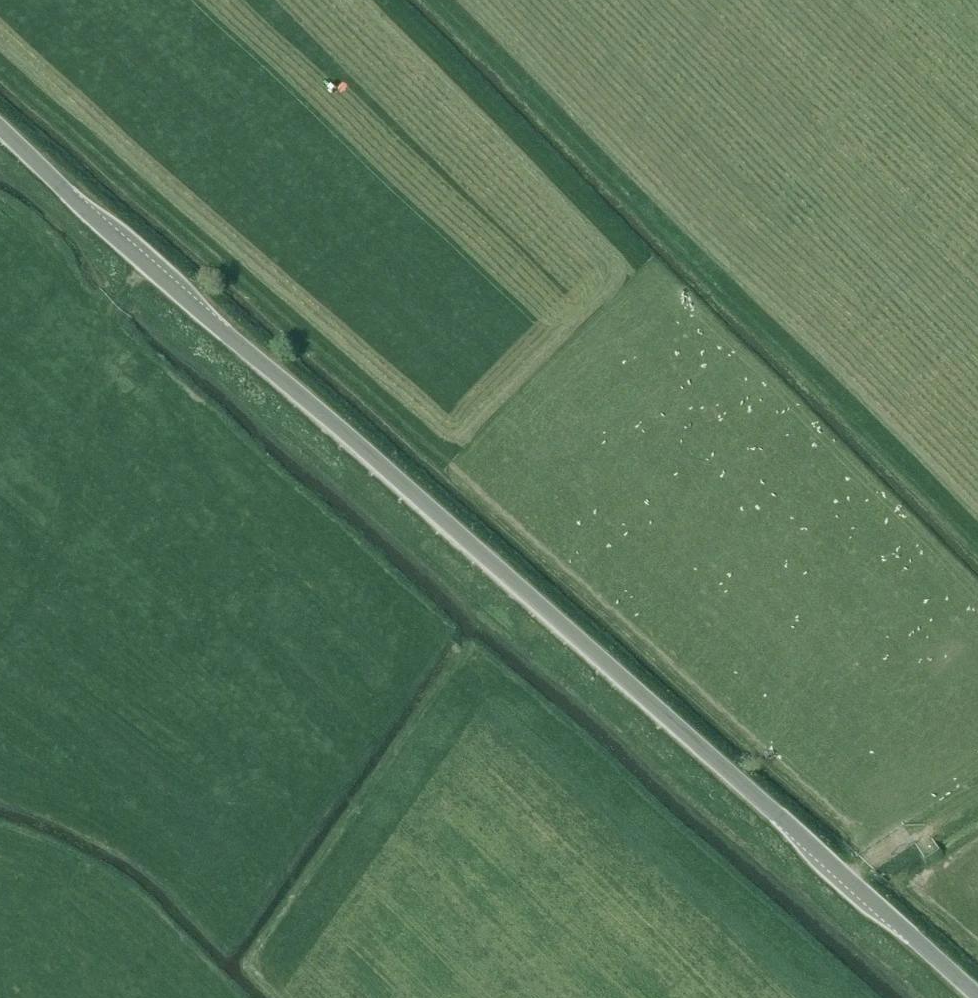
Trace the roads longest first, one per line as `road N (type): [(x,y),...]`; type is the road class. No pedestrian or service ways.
road 1 (tertiary): [(974,997),(0,130)]

